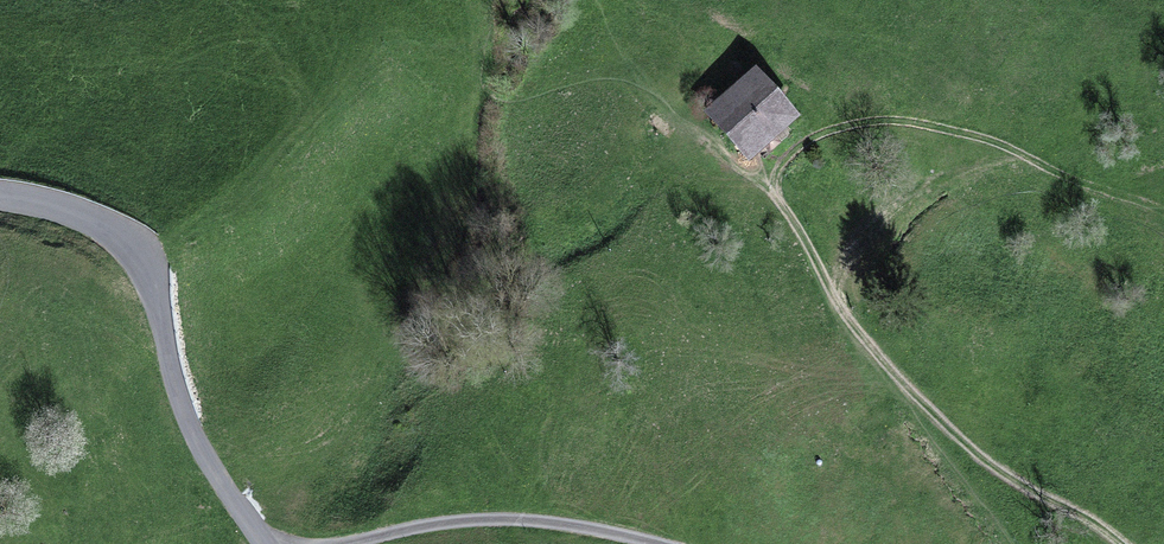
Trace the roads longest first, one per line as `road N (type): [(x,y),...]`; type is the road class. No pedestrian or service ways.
road 1 (track): [(1020,142),(884,113),(827,126),(778,159),(778,196),(859,331),(1005,468),(1127,543)]
road 2 (residential): [(0,194),(71,210),(134,249),(152,281),(178,401),(197,446),(263,543)]
road 3 (track): [(632,543),(582,529),(447,528),(351,543)]

